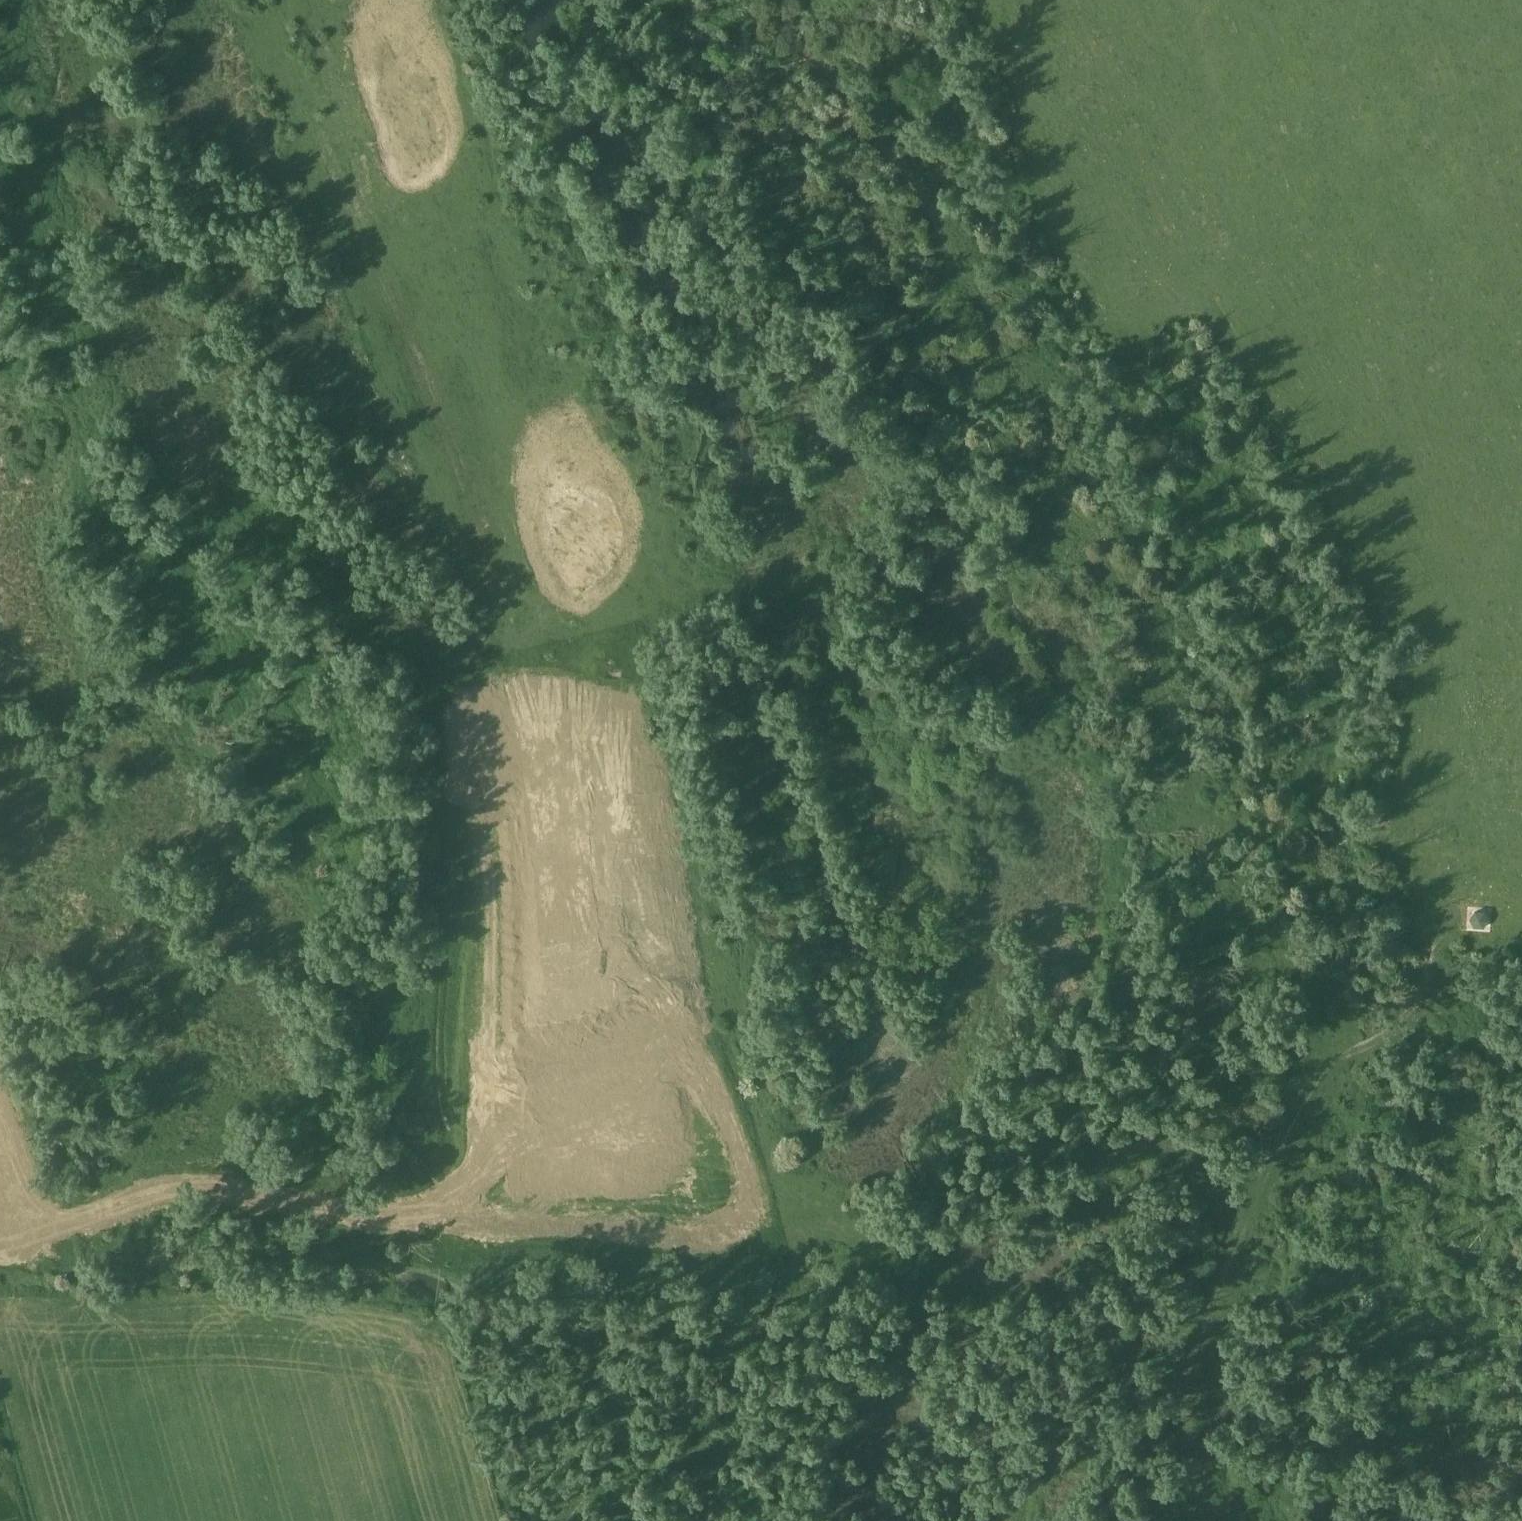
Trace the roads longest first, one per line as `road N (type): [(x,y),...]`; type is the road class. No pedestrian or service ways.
road 1 (track): [(1207,1520),(1187,1451),(1183,1394),(1273,1136),(1291,1096),(1337,1044),(1414,1019),(1426,976),(1423,943)]

